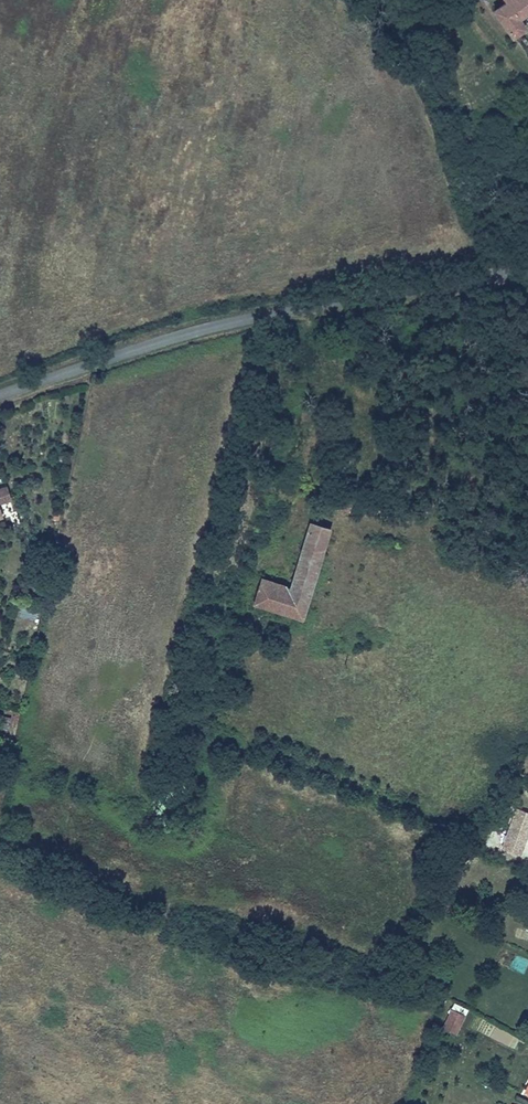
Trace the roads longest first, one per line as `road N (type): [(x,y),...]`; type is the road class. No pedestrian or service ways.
road 1 (residential): [(527,265),(244,320),(0,399)]

